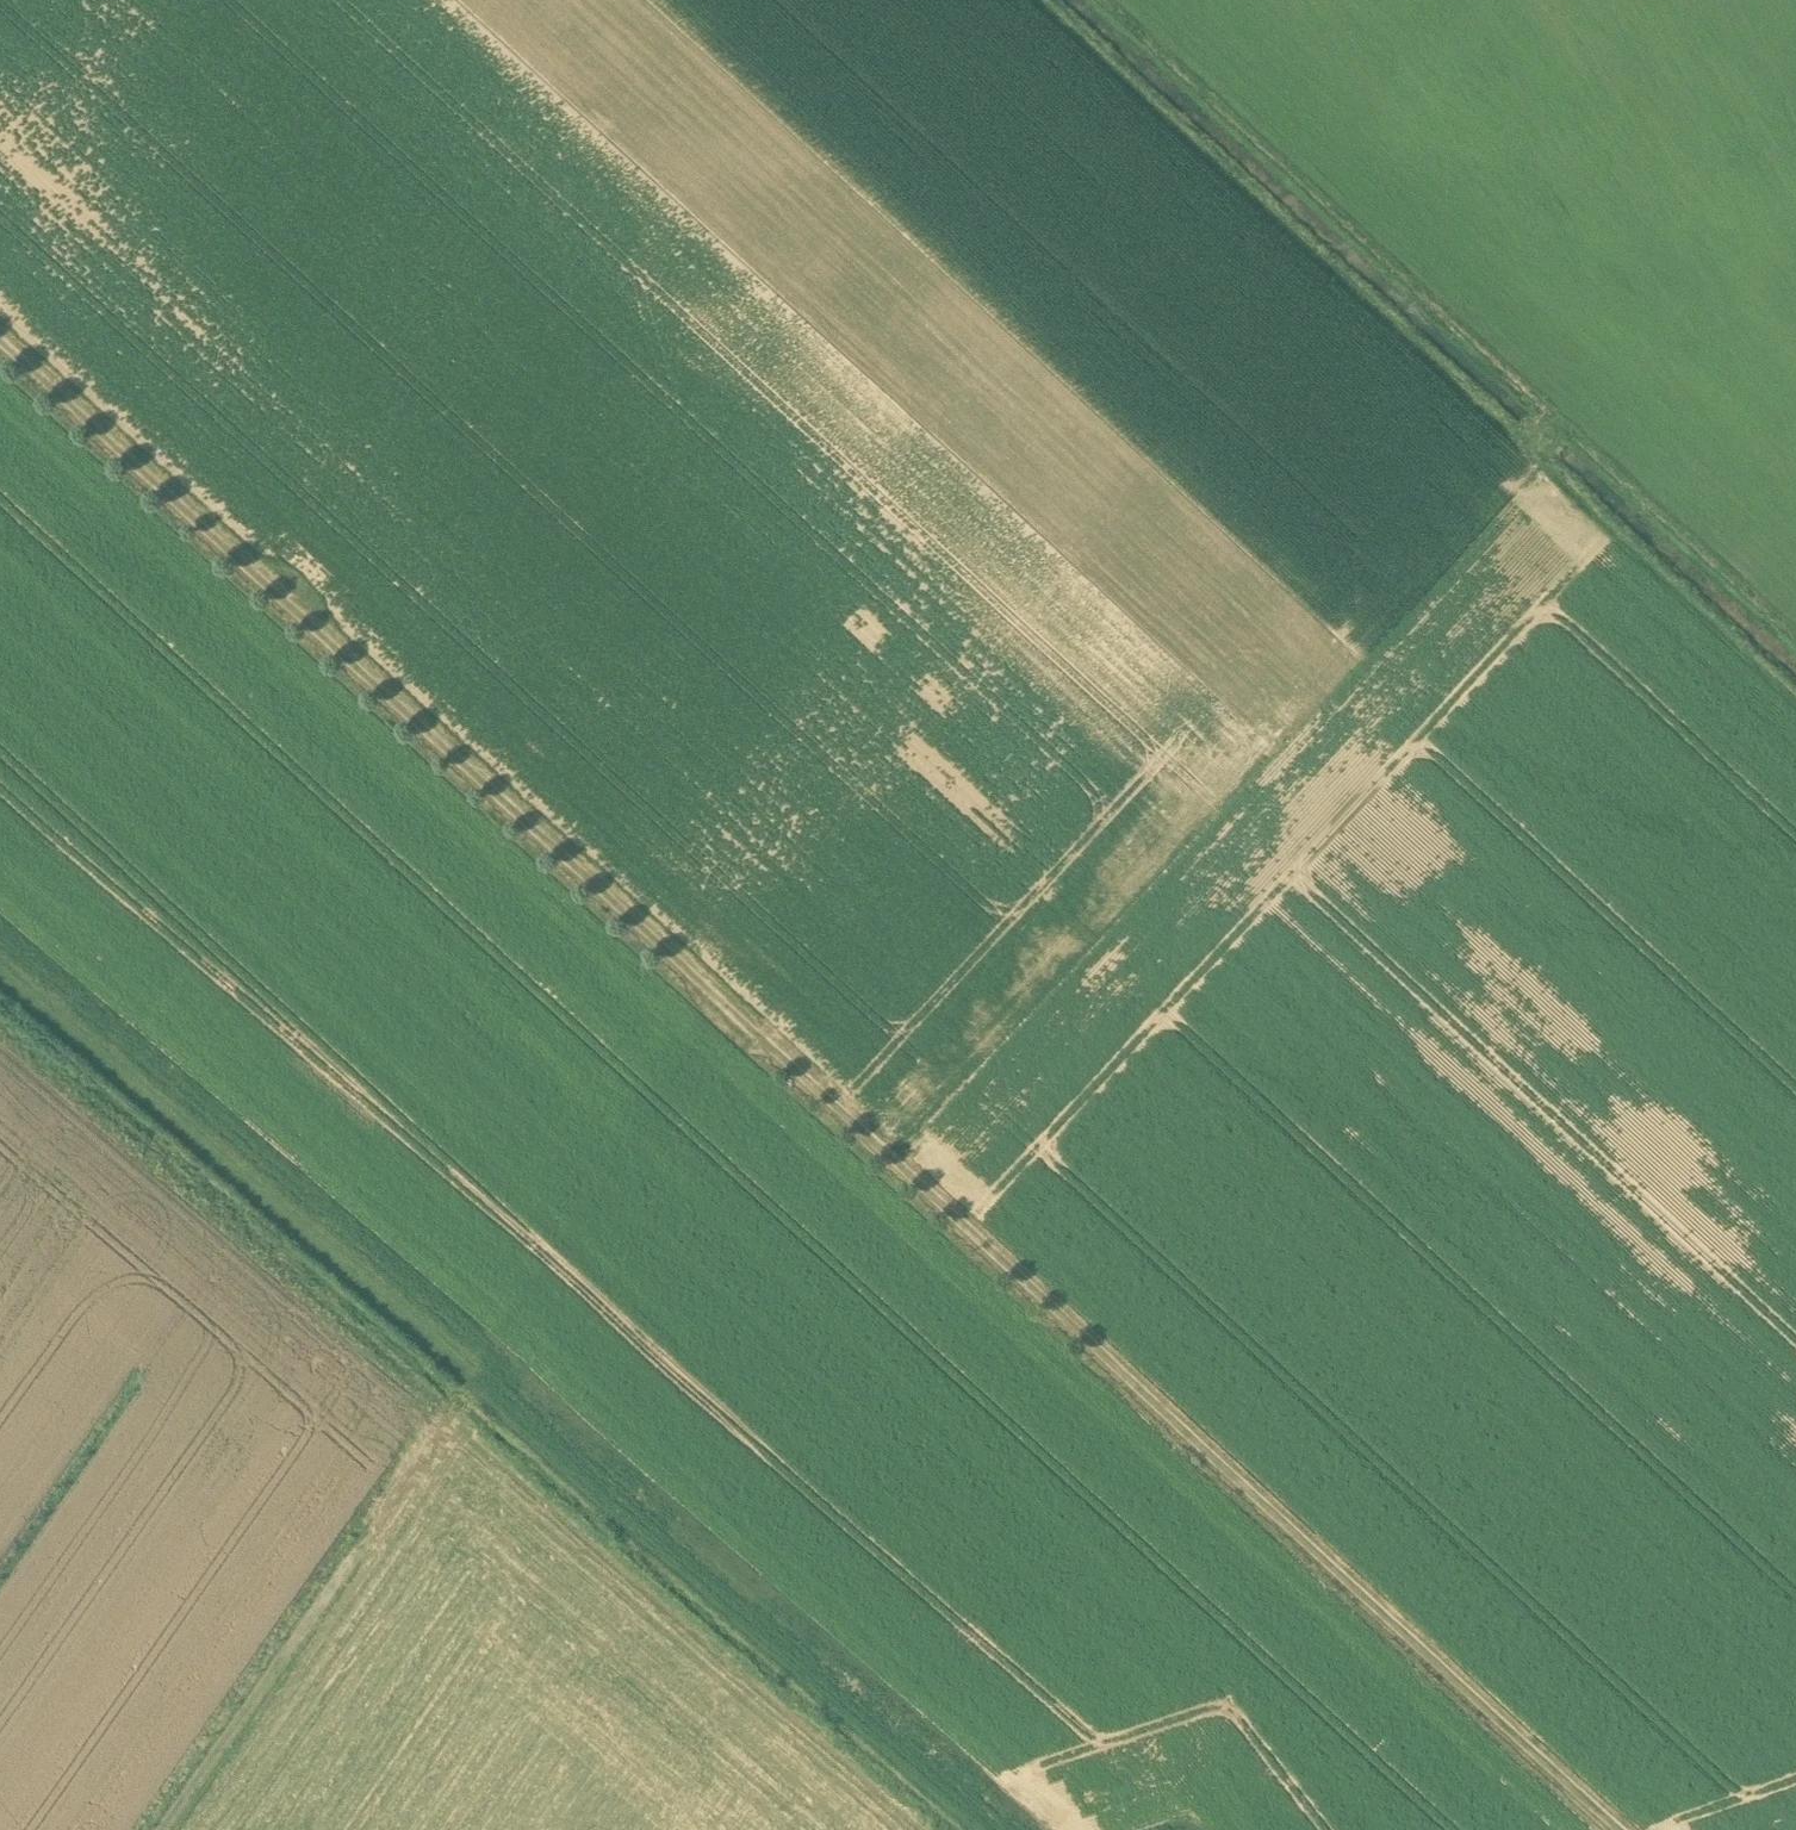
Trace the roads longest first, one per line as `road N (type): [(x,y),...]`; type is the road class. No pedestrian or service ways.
road 1 (track): [(0,341),(735,1015),(163,1829)]
road 2 (track): [(1623,1829),(735,1015)]

